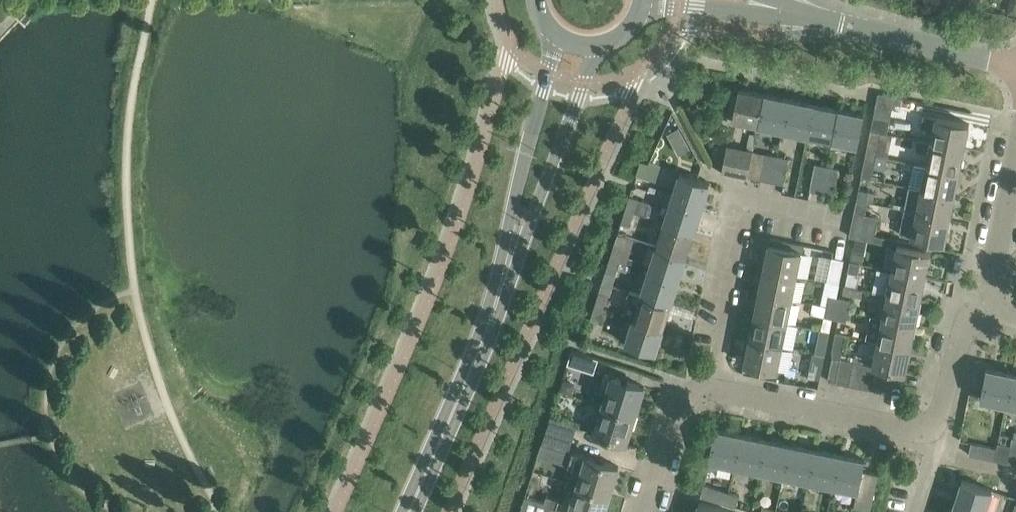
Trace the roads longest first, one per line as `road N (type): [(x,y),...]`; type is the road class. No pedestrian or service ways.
road 1 (residential): [(714,390),(715,329),(738,209),(766,203),(848,219)]
road 2 (tertiary): [(406,511),(507,275)]
road 3 (tertiary): [(553,34),(513,200),(507,275)]
road 4 (tertiary): [(507,275),(595,47)]
road 5 (residential): [(714,390),(906,428),(929,426)]
road 6 (unclassified): [(644,6),(840,25)]
road 7 (residential): [(1015,66),(840,25)]
road 8 (residential): [(643,511),(677,408),(687,395),(714,390)]
road 9 (residential): [(929,426),(966,327),(996,303)]
road 10 (residential): [(996,303),(993,278),(1015,165)]

